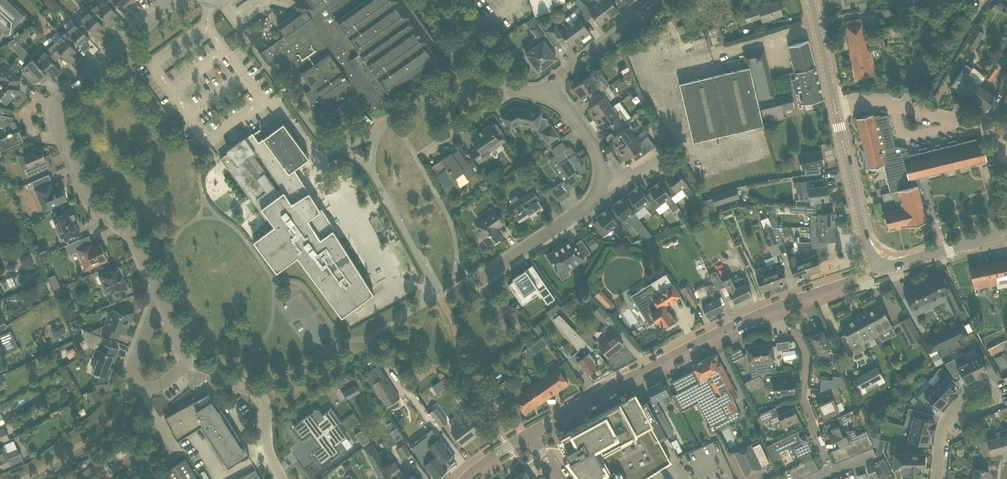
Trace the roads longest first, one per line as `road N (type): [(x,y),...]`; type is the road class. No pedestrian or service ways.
road 1 (residential): [(526,434),(774,308)]
road 2 (residential): [(1006,170),(987,130),(855,98),(834,101)]
road 3 (residential): [(162,304),(137,247),(92,202),(65,136)]
road 4 (residential): [(828,463),(807,407),(805,347),(784,331),(774,308)]
road 5 (unclassified): [(283,478),(269,456),(262,396),(185,362)]
road 6 (tertiary): [(878,263),(834,101)]
road 7 (residential): [(476,277),(586,208),(602,185)]
road 8 (unclassified): [(667,0),(540,93)]
road 9 (residential): [(59,104),(170,0)]
road 10 (unclassified): [(185,362),(156,389),(131,377),(162,304)]
road 11 (tertiary): [(878,263),(900,266),(1006,232)]

